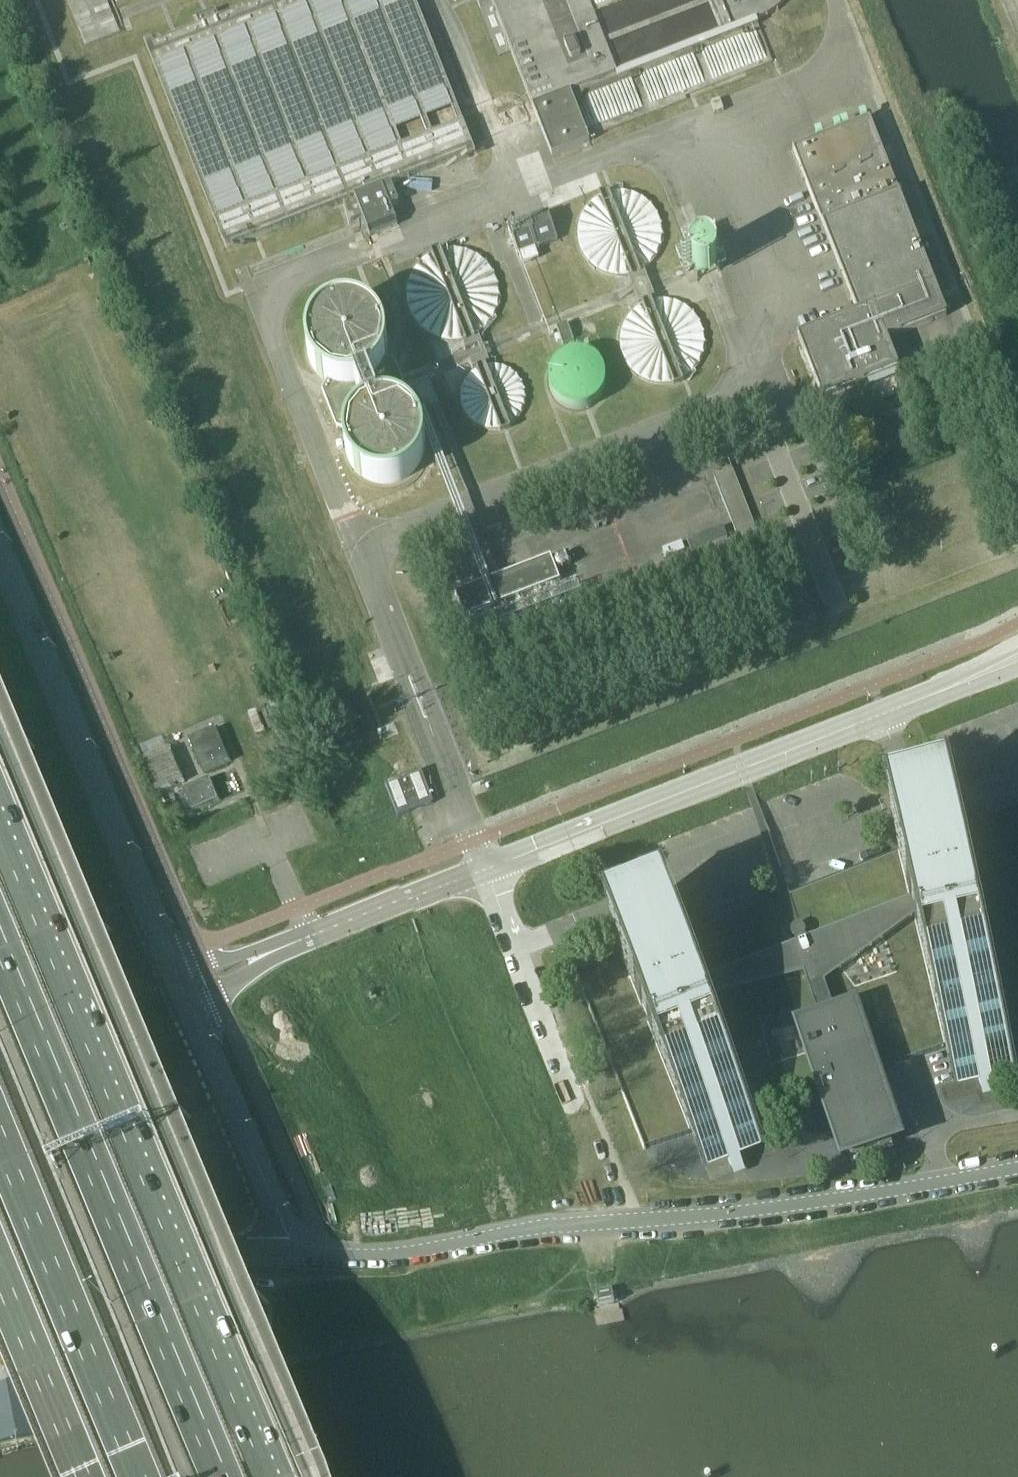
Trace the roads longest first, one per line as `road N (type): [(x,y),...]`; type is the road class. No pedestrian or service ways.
road 1 (motorway): [(289,1476),(0,799)]
road 2 (residential): [(293,1249),(406,1255),(546,1228),(767,1210),(1017,1168)]
road 3 (motorway): [(233,1476),(0,926)]
road 4 (tertiary): [(485,873),(1017,663)]
road 5 (tertiary): [(184,988),(0,558)]
road 6 (motorway): [(0,1101),(159,1476)]
road 7 (tertiary): [(184,988),(485,873)]
road 8 (unclassified): [(0,1291),(120,1240),(205,1236),(293,1249)]
road 9 (unclassified): [(293,1249),(184,988)]
road 10 (motorway): [(0,1231),(104,1476)]

